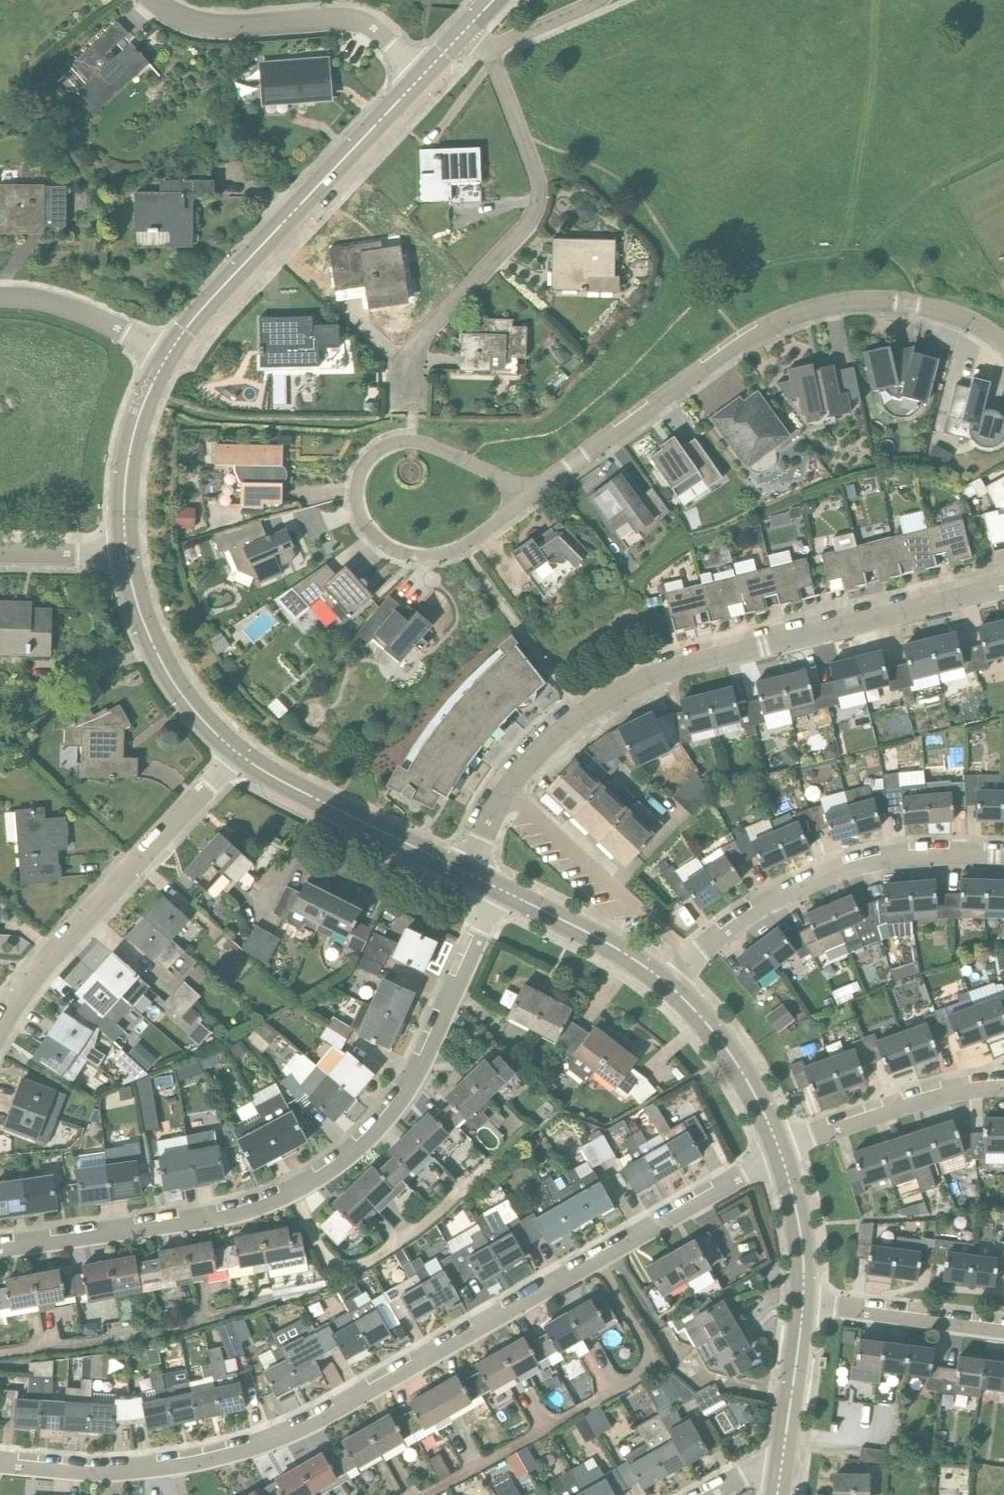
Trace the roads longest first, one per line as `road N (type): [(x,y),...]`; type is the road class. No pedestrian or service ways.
road 1 (residential): [(0,1462),(169,1465),(271,1438),(589,1262),(778,1147)]
road 2 (residential): [(0,1246),(246,1210),(332,1168),(376,1130),(418,1070),(500,889)]
road 3 (residential): [(502,794),(564,719),(620,683),(705,653),(1003,580)]
road 4 (residential): [(1003,343),(952,313),(903,302),(849,297),(795,308),(536,485)]
road 5 (residential): [(398,409),(403,348),(516,232),(537,179),(488,46),(466,31)]
road 6 (residential): [(536,485),(509,487),(406,440),(365,460),(356,481),(358,516),(398,553),(448,553),(490,526)]
road 7 (tertiary): [(168,352),(221,284),(421,75)]
road 8 (residential): [(0,1023),(233,752)]
road 9 (residential): [(690,958),(753,907),(819,874),(905,853),(1003,854)]
road 10 (residential): [(421,75),(364,21),(214,24),(157,0)]
road 11 (tertiary): [(462,867),(233,752)]
road 12 (residential): [(502,794),(690,958)]
road 13 (residential): [(778,1147),(906,1101),(1003,1088)]
road 14 (tertiary): [(233,752),(182,695),(153,645),(123,552)]
road 15 (tertiary): [(123,552),(125,455),(168,352)]
road 16 (tertiary): [(778,1147),(731,1055),(666,982)]
road 17 (residential): [(804,1304),(1003,1332)]
road 18 (tertiary): [(666,982),(500,889)]
road 19 (residential): [(168,352),(54,303),(0,296)]
road 20 (tertiary): [(782,1464),(804,1304)]
road 21 (tertiary): [(804,1304),(801,1231),(778,1147)]
road 22 (residential): [(0,551),(123,552)]

